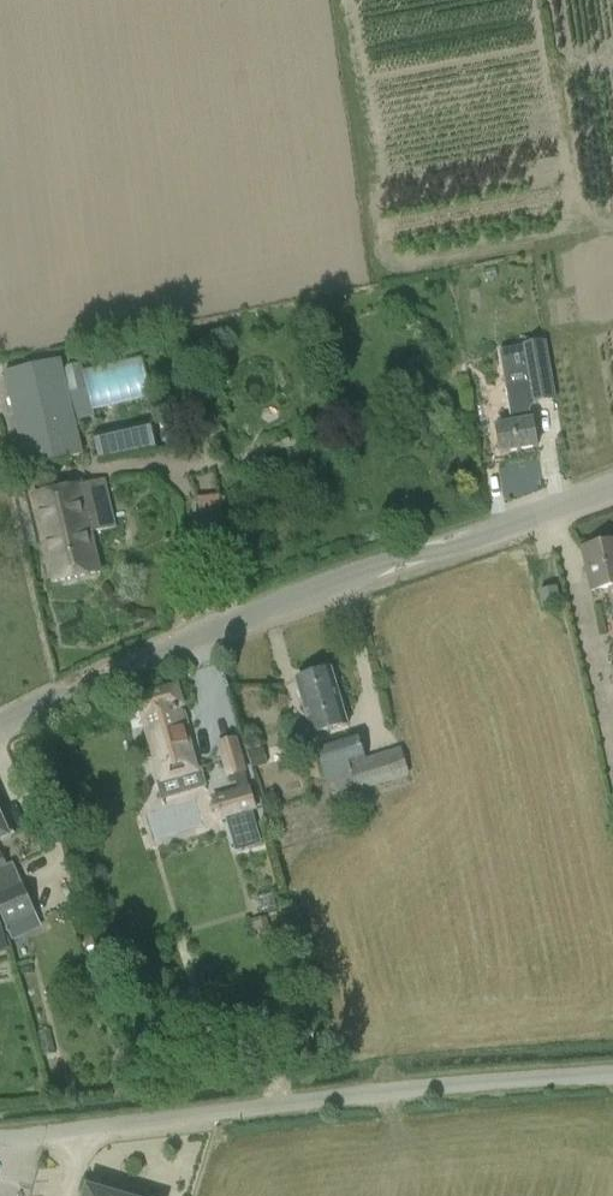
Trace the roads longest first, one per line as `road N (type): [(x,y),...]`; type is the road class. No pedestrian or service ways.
road 1 (tertiary): [(0,725),(211,629),(612,485)]
road 2 (residential): [(0,1134),(612,1072)]

